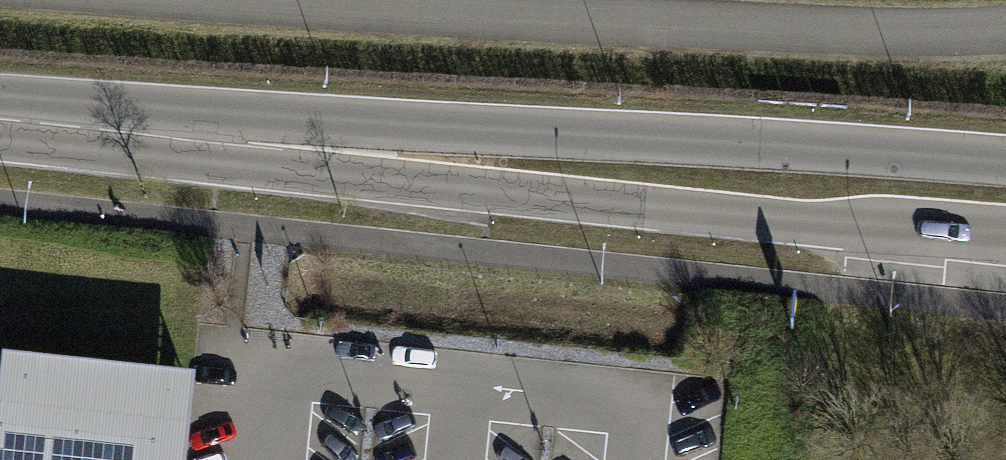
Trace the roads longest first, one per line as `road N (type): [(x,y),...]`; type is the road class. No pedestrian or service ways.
road 1 (secondary): [(251,144),(369,178),(797,223),(1005,233)]
road 2 (secondary): [(1005,161),(373,123),(251,144)]
road 3 (secondary): [(0,120),(251,144)]

